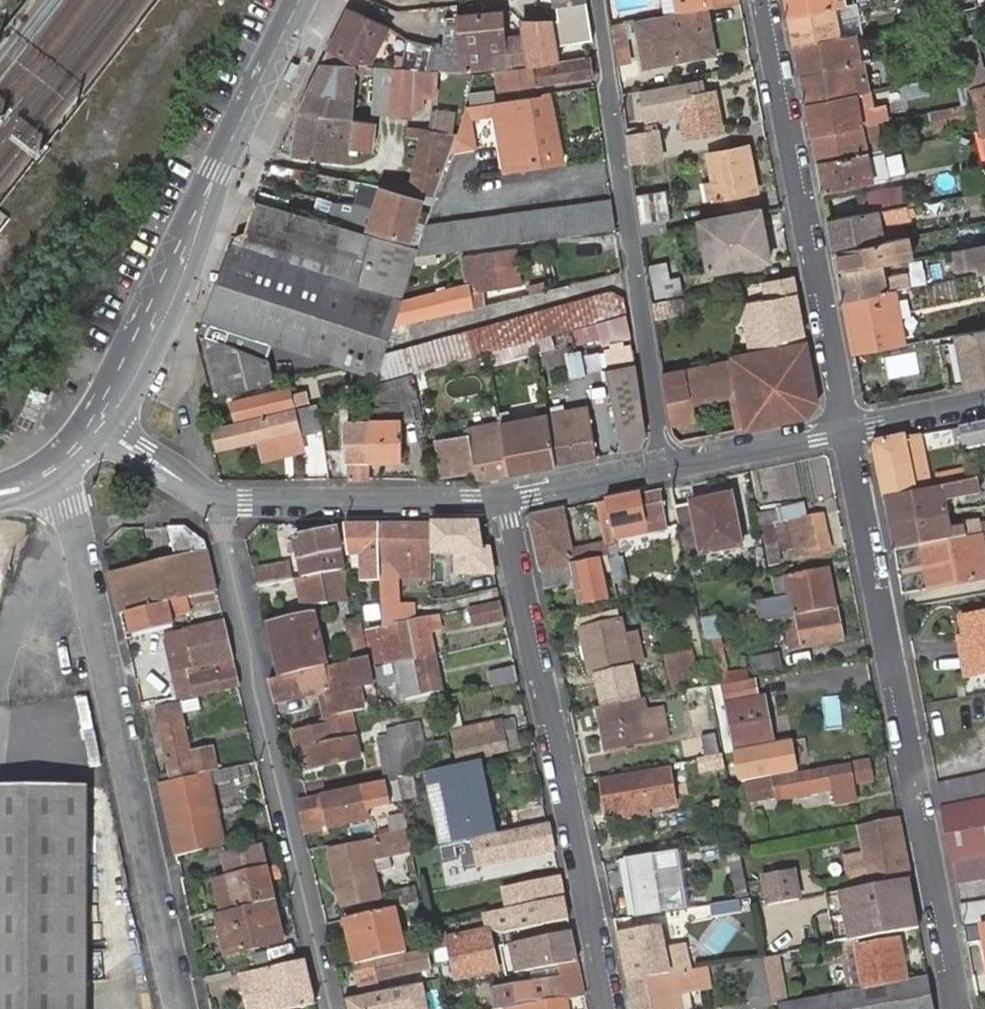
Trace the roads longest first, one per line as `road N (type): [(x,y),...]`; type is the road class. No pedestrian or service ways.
road 1 (residential): [(851,428),(954,1008)]
road 2 (residential): [(48,473),(70,505),(179,1008)]
road 3 (residential): [(610,1008),(503,499)]
road 4 (residential): [(221,501),(253,681),(335,1008)]
road 5 (tertiary): [(97,427),(301,0)]
road 6 (residential): [(599,0),(666,465)]
road 7 (residential): [(851,428),(762,0)]
road 8 (residential): [(221,501),(503,499)]
road 9 (residential): [(666,465),(851,428)]
road 10 (residential): [(503,499),(666,465)]
road 11 (residential): [(97,427),(221,501)]
road 12 (residential): [(851,428),(984,401)]

